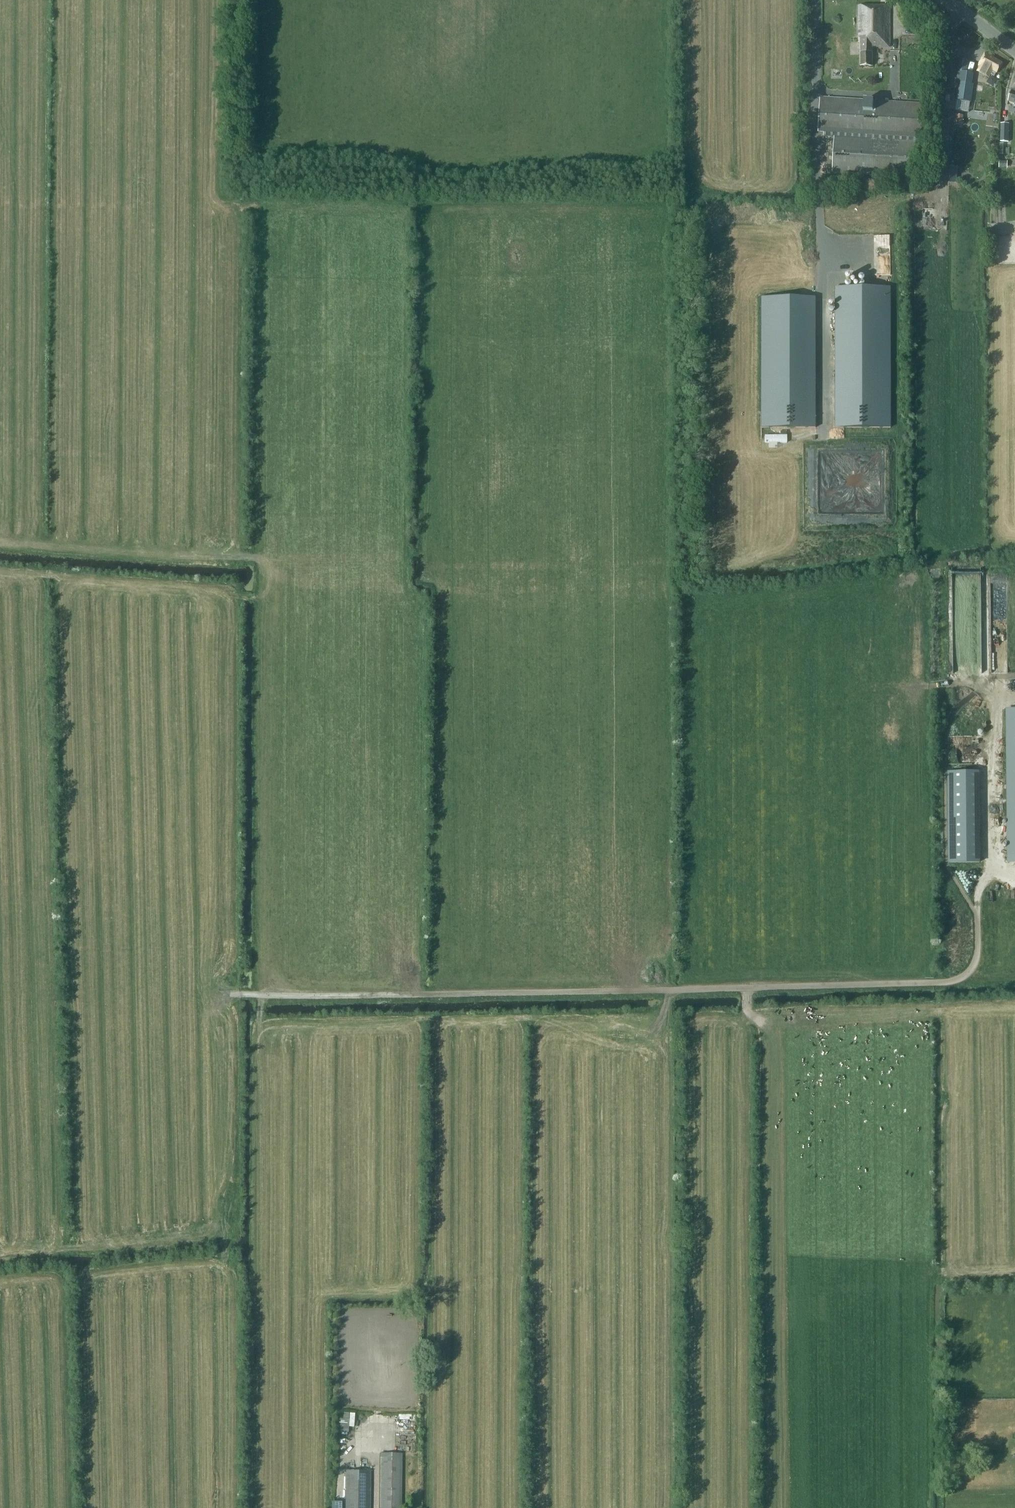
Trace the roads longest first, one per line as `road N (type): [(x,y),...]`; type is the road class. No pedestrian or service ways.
road 1 (track): [(685,989),(222,998),(214,1022),(234,1055),(234,1207),(226,1230),(0,1255)]

